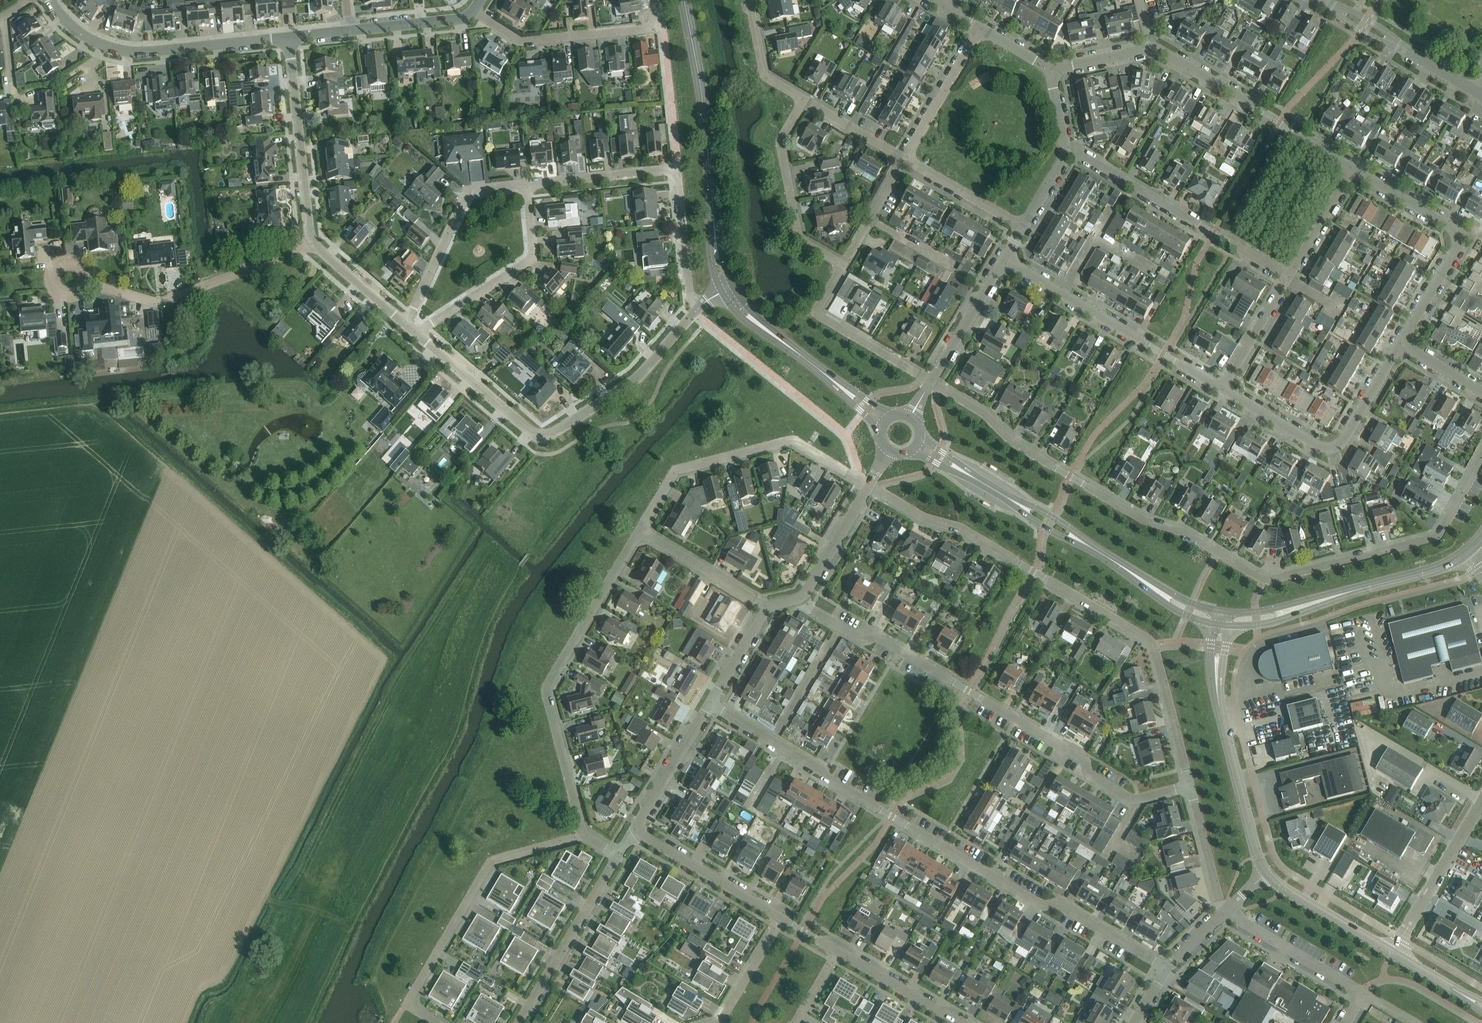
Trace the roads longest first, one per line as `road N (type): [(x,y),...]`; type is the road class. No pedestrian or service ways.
road 1 (residential): [(931,379),(978,406),(1027,451),(1263,579),(1435,536),(1481,457)]
road 2 (residential): [(1166,967),(1057,903),(1042,906),(710,703)]
road 3 (track): [(521,567),(489,623),(450,743),(309,1022)]
road 4 (residential): [(1189,786),(1148,639),(869,485)]
road 5 (residential): [(1189,786),(1128,797),(1088,774),(1084,759),(800,598)]
road 6 (residential): [(699,306),(638,378),(544,433),(530,432),(416,333)]
road 7 (residential): [(640,530),(546,693),(584,833)]
road 8 (residential): [(584,833),(489,863),(410,995),(413,1010),(436,1022)]
road 9 (residential): [(699,306),(690,296),(678,169),(526,185)]
road 10 (tertiary): [(727,287),(684,0)]
road 11 (residential): [(640,530),(675,470),(791,439),(869,485)]
road 12 (unclassified): [(288,38),(133,52),(84,36),(50,0)]
road 13 (residential): [(1288,276),(1068,146)]
road 14 (residential): [(1004,259),(1223,390)]
road 15 (tertiary): [(1266,871),(1220,710),(1220,624)]
road 16 (residential): [(1223,390),(1319,445),(1336,446),(1400,343)]
road 17 (residential): [(1353,168),(1458,238),(1400,343)]
road 18 (residential): [(86,284),(164,300),(311,243)]
road 19 (residential): [(1150,49),(1353,168)]
road 20 (residential): [(473,10),(522,40),(645,28),(660,23),(655,0)]
road 21 (residential): [(416,333),(529,260),(526,185)]
road 22 (residential): [(311,243),(288,38)]
road 23 (tertiary): [(883,419),(757,323),(727,287)]
road 24 (residential): [(526,185),(464,195),(404,323)]
road 25 (residential): [(845,263),(799,240),(780,142),(803,99)]
road 26 (residential): [(518,1022),(617,854)]
road 27 (residential): [(931,379),(818,310),(845,263)]
road 28 (residential): [(1391,952),(1481,801)]
road 29 (residential): [(782,918),(640,832)]
road 30 (residential): [(1356,998),(1349,984),(1225,910)]
road 31 (tertiary): [(1220,624),(1268,624),(1370,586)]
road 32 (residential): [(904,159),(980,28)]
road 33 (tertiary): [(1370,586),(1254,611),(1222,610)]
road 34 (tertiary): [(1391,952),(1266,871)]
road 35 (residential): [(768,606),(640,530)]
road 36 (residential): [(640,832),(641,816),(710,703)]
road 37 (residential): [(931,379),(1004,259)]
road 38 (residential): [(957,1022),(836,951)]
road 39 (residential): [(1022,227),(904,159)]
road 40 (residential): [(800,598),(869,485)]
road 41 (residential): [(1223,390),(1288,276)]
road 42 (residential): [(1225,910),(1189,786)]
road 43 (residential): [(1288,276),(1353,168)]
road 44 (unclassified): [(473,10),(349,31)]
road 45 (residential): [(404,323),(311,243)]
road 46 (residential): [(717,1022),(782,918)]
road 47 (tertiary): [(1118,563),(1185,615),(1220,624)]
road 48 (residential): [(803,99),(763,70),(749,0)]
road 49 (residential): [(845,263),(904,159)]

